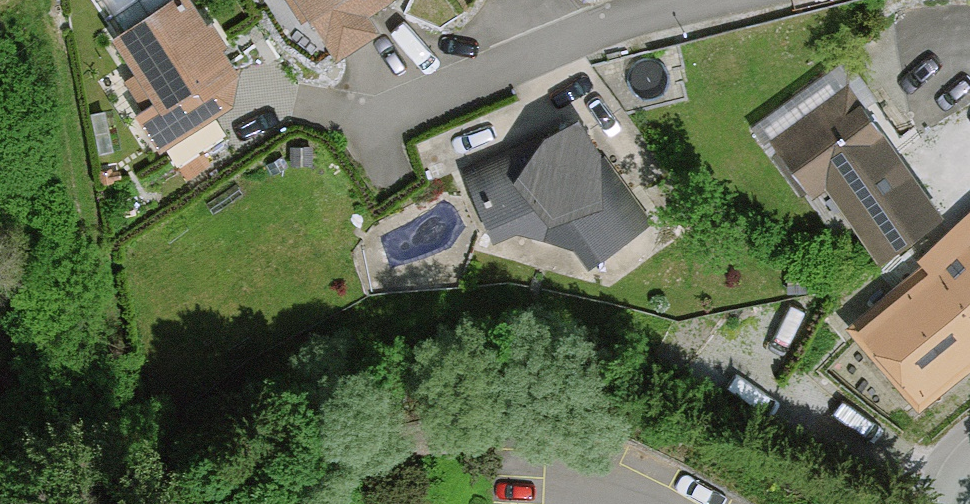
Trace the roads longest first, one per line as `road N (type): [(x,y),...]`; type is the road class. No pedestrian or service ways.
road 1 (residential): [(705,0),(627,17),(365,123)]
road 2 (track): [(569,449),(474,425),(398,428),(344,477),(336,503)]

